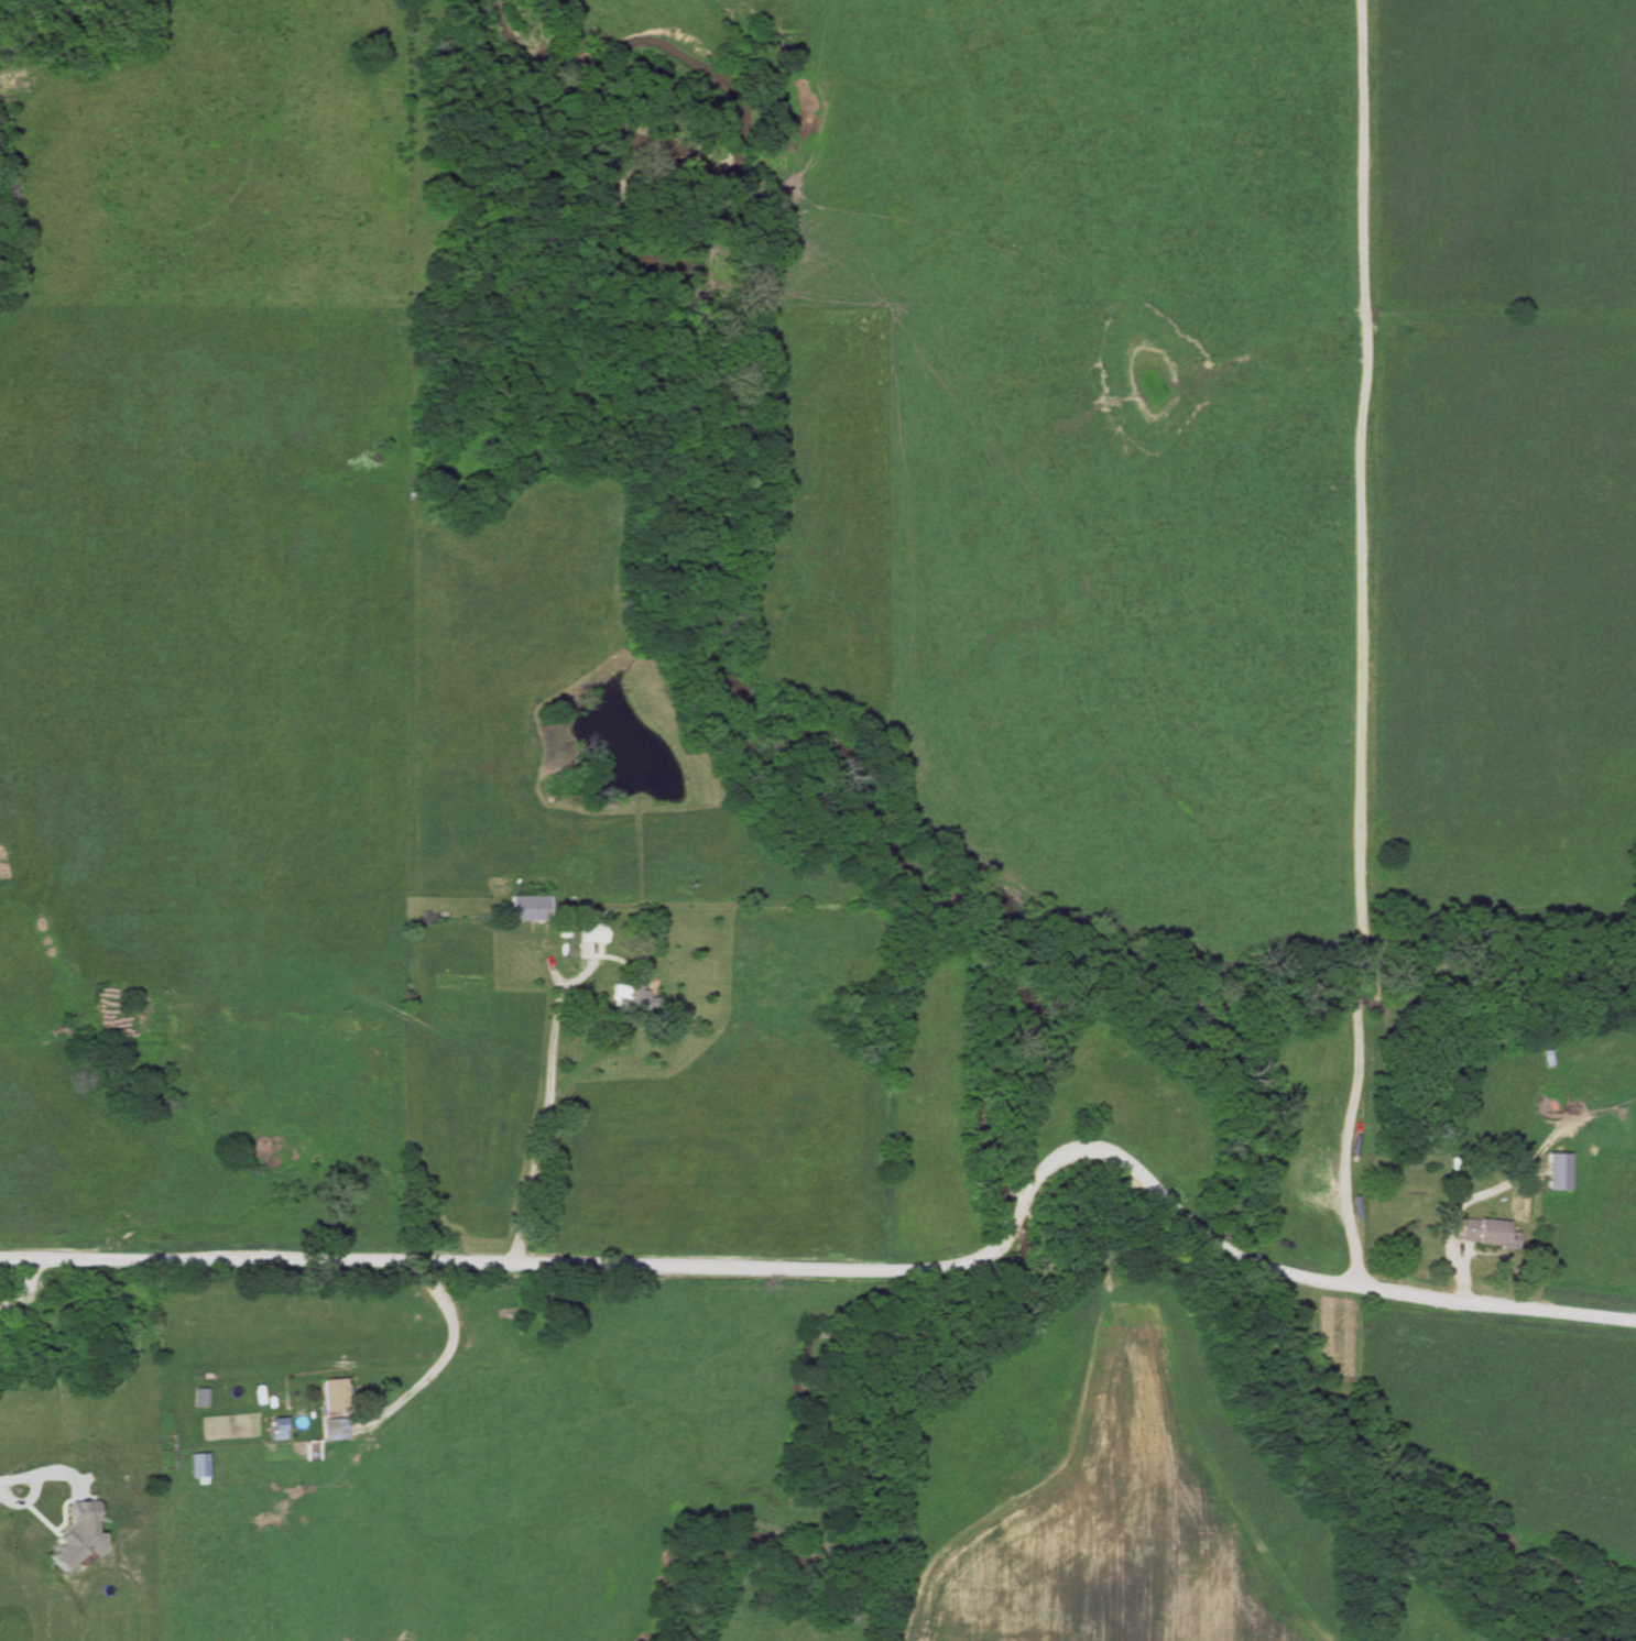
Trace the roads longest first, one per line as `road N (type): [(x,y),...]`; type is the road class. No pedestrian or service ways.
road 1 (residential): [(1635,1324),(1429,1302),(1281,1274),(1221,1249),(1134,1172),(1099,1159),(1061,1164),(1047,1175),(995,1255),(934,1272),(0,1263)]

